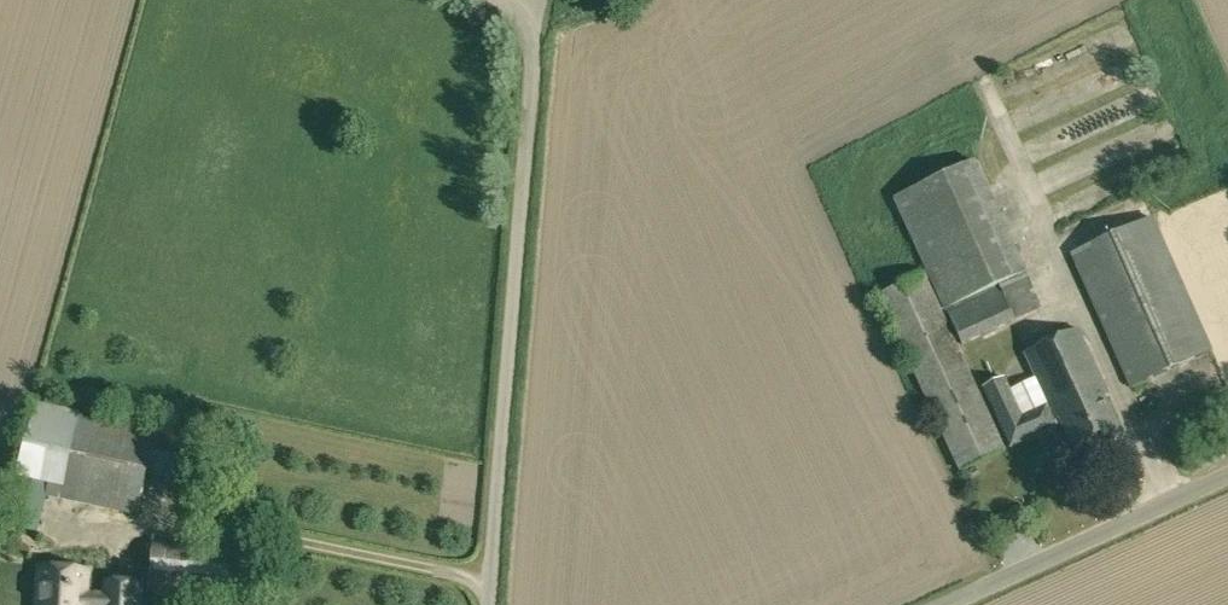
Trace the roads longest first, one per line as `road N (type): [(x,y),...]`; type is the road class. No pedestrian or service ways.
road 1 (unclassified): [(955,604),(1227,481)]

